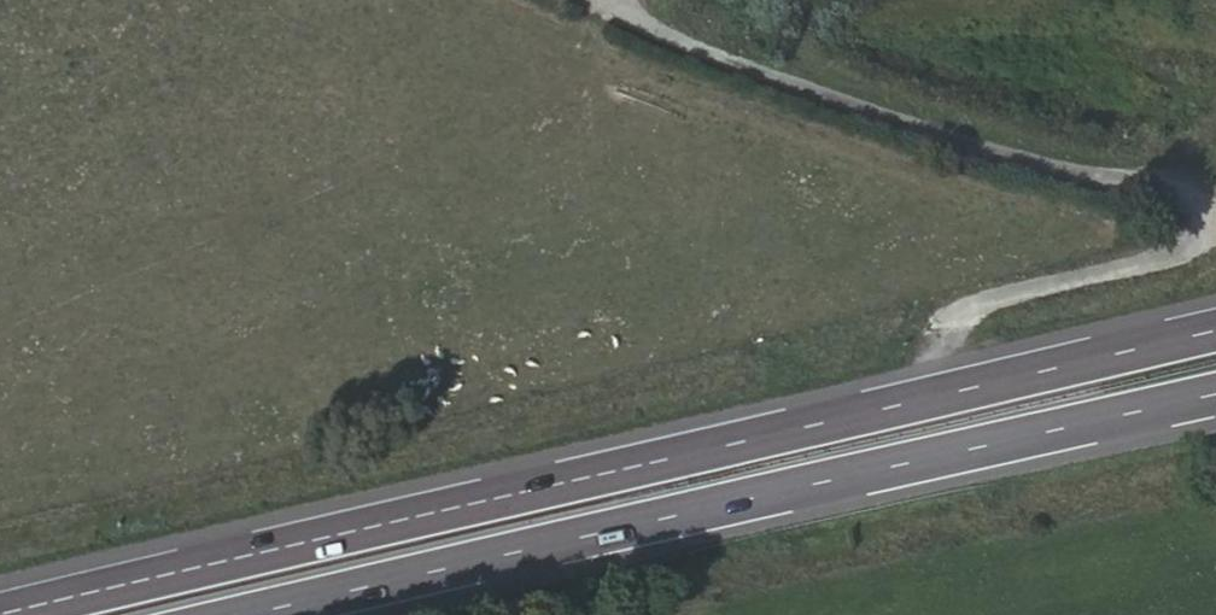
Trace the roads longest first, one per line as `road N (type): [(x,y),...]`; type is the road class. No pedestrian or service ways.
road 1 (motorway): [(1215,328),(0,608)]
road 2 (motorway): [(283,614),(1215,404)]

